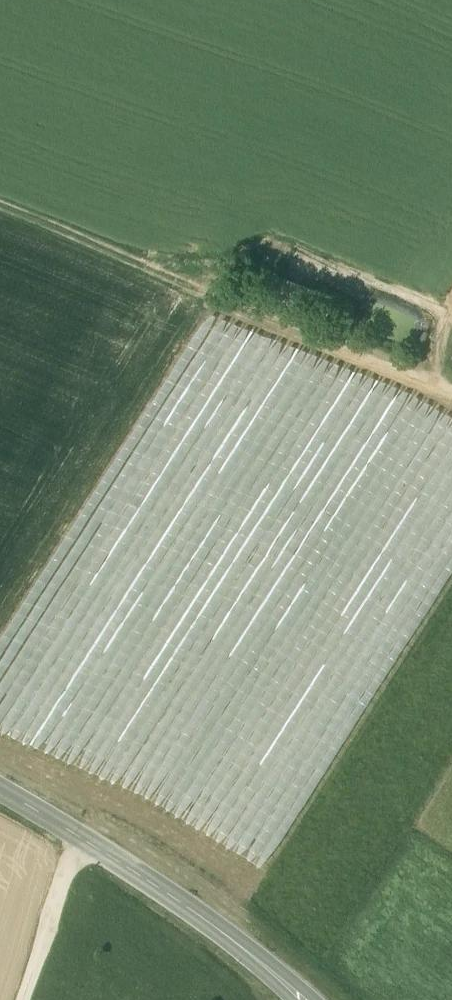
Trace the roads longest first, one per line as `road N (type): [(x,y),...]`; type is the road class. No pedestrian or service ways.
road 1 (track): [(0,218),(431,390)]
road 2 (tertiary): [(301,999),(205,921),(0,789)]
road 3 (track): [(22,999),(79,836)]

